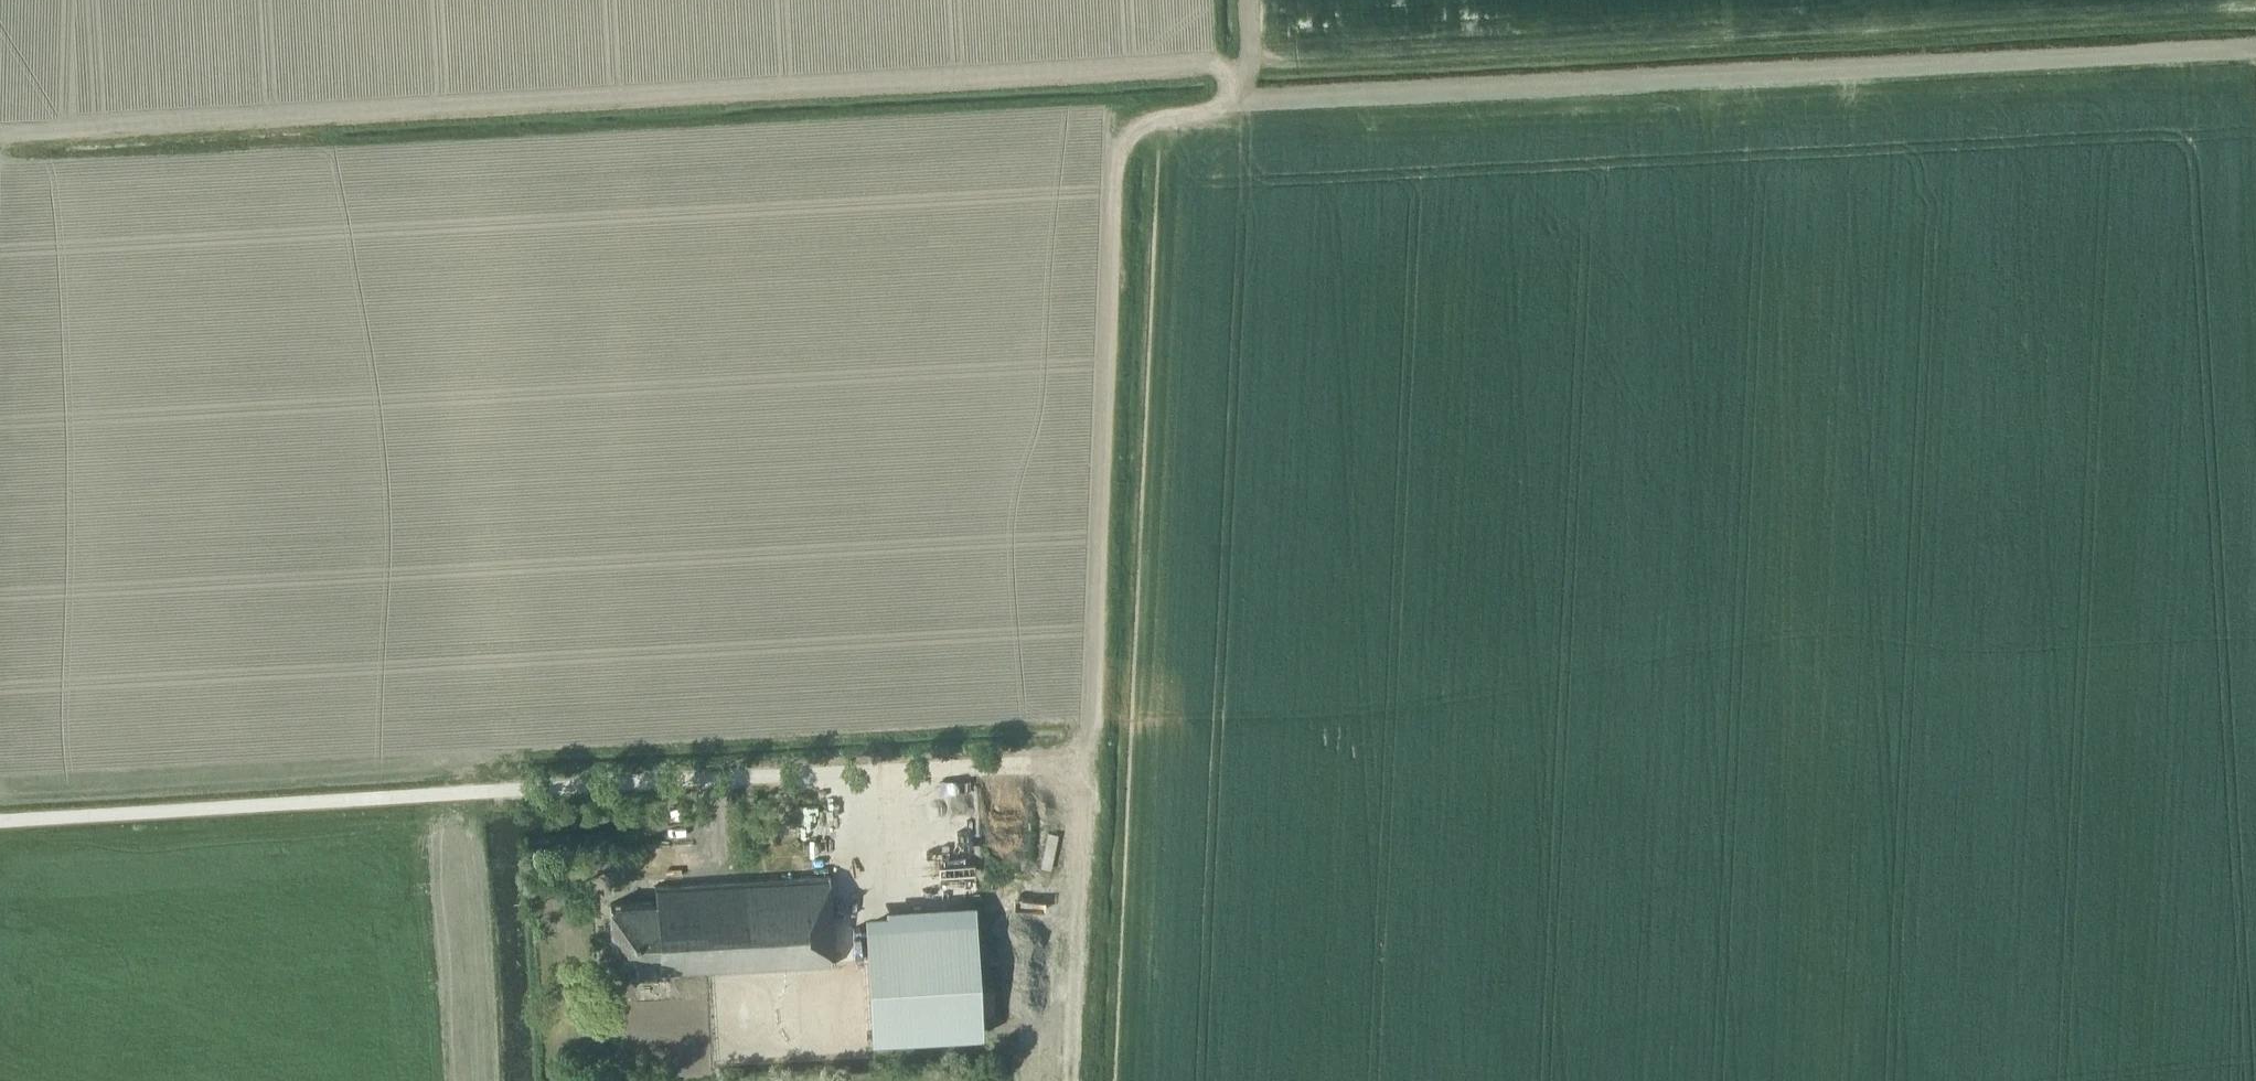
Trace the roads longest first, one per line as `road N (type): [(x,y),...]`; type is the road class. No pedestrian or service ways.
road 1 (track): [(1031,765),(1071,760),(1093,733),(1114,222),(1124,142),(1153,120),(1213,110),(1233,84),(1232,65)]
road 2 (track): [(1071,760),(1085,802),(1082,854),(1034,901),(1022,934),(1034,1080)]

